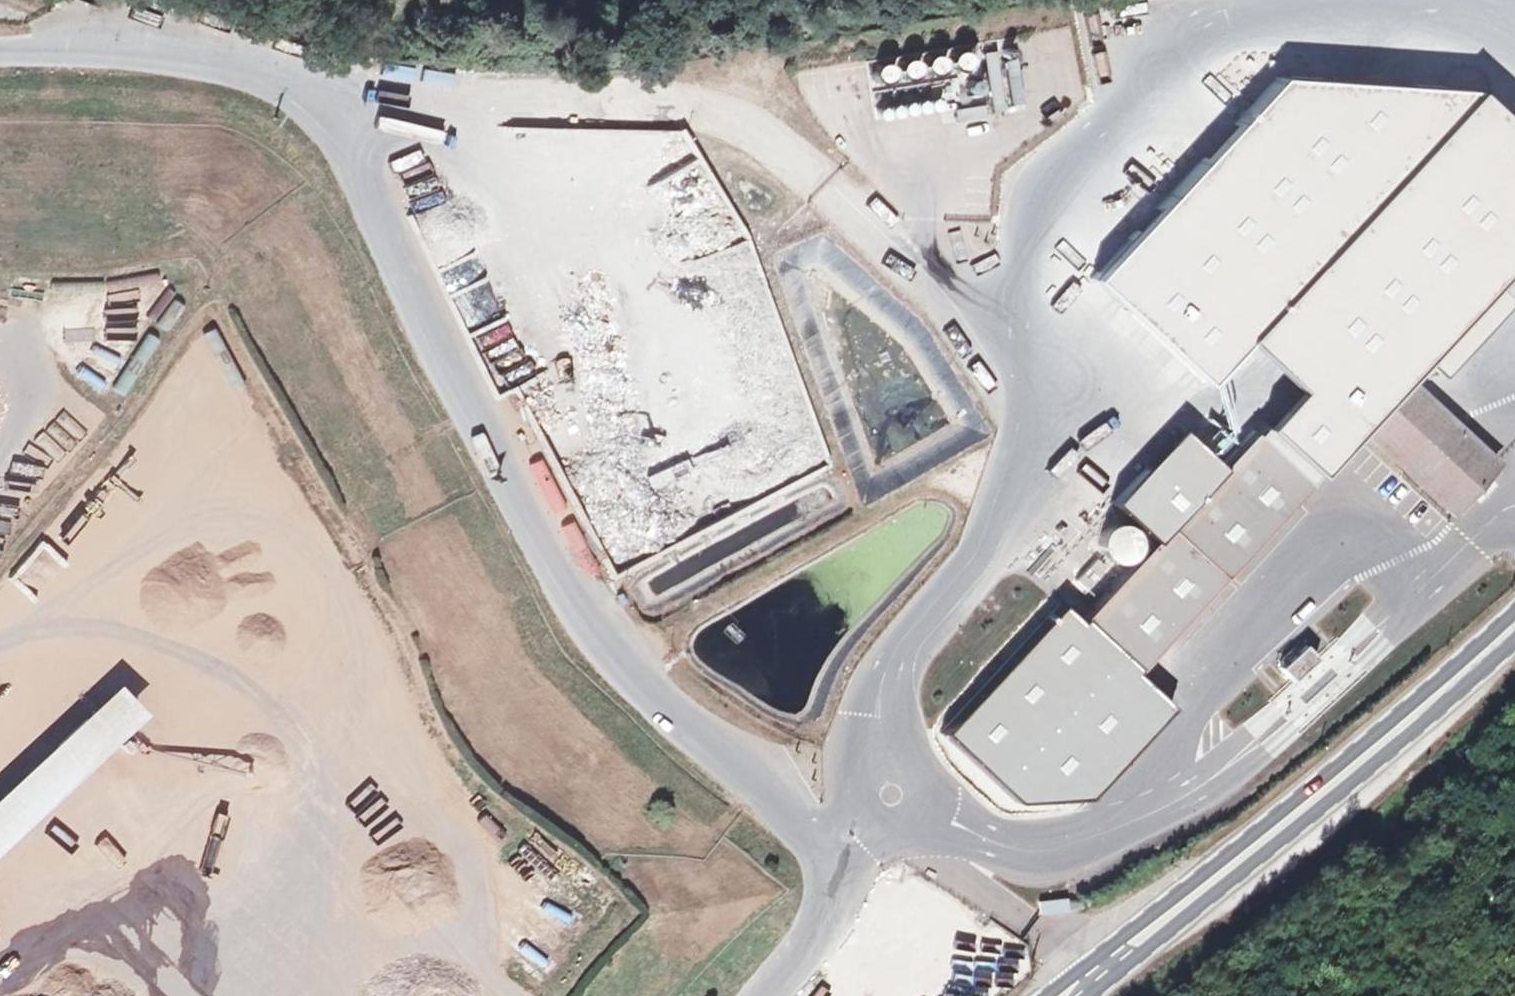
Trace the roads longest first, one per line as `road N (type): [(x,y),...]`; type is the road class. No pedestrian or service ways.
road 1 (primary): [(1075,995),(1514,626)]

